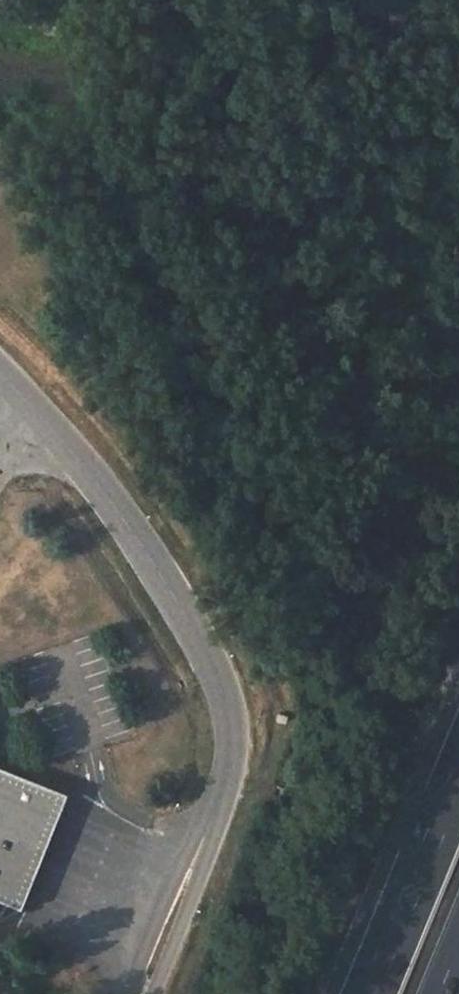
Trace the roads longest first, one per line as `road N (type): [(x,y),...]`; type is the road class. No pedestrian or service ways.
road 1 (unclassified): [(140,993),(209,822),(225,767),(227,714),(211,669),(76,458),(0,378)]
road 2 (motorway): [(458,777),(368,993)]

